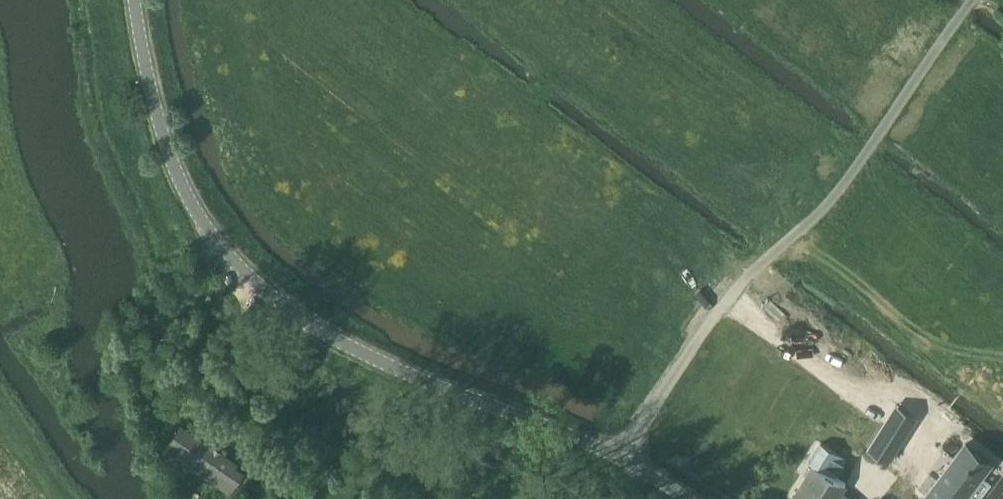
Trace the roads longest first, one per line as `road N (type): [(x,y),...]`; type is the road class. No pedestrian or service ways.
road 1 (unclassified): [(684,498),(625,459),(369,358),(245,274),(180,179),(159,121),(135,0)]
road 2 (track): [(975,0),(860,163),(750,276),(625,459)]

